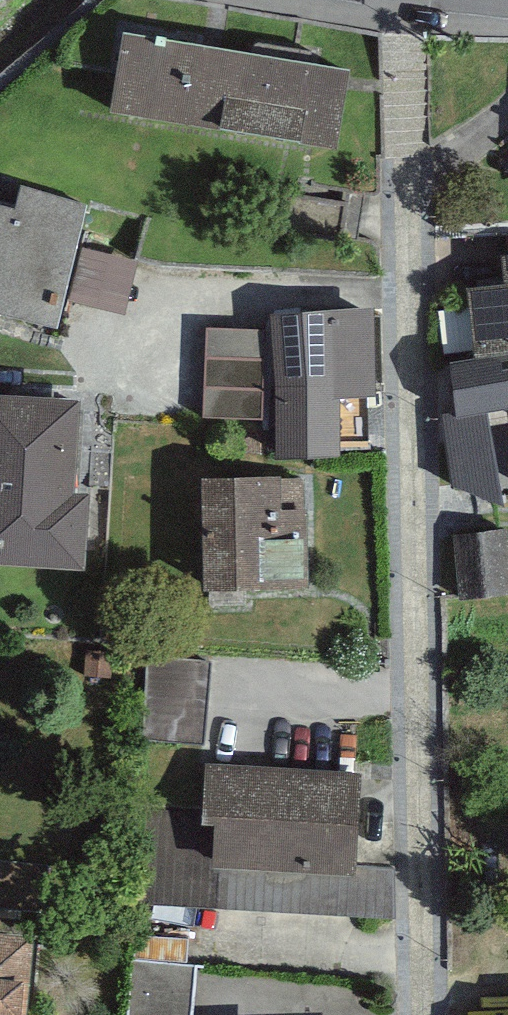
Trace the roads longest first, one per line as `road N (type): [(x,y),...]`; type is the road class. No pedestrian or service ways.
road 1 (residential): [(507,118),(409,184),(432,1014)]

